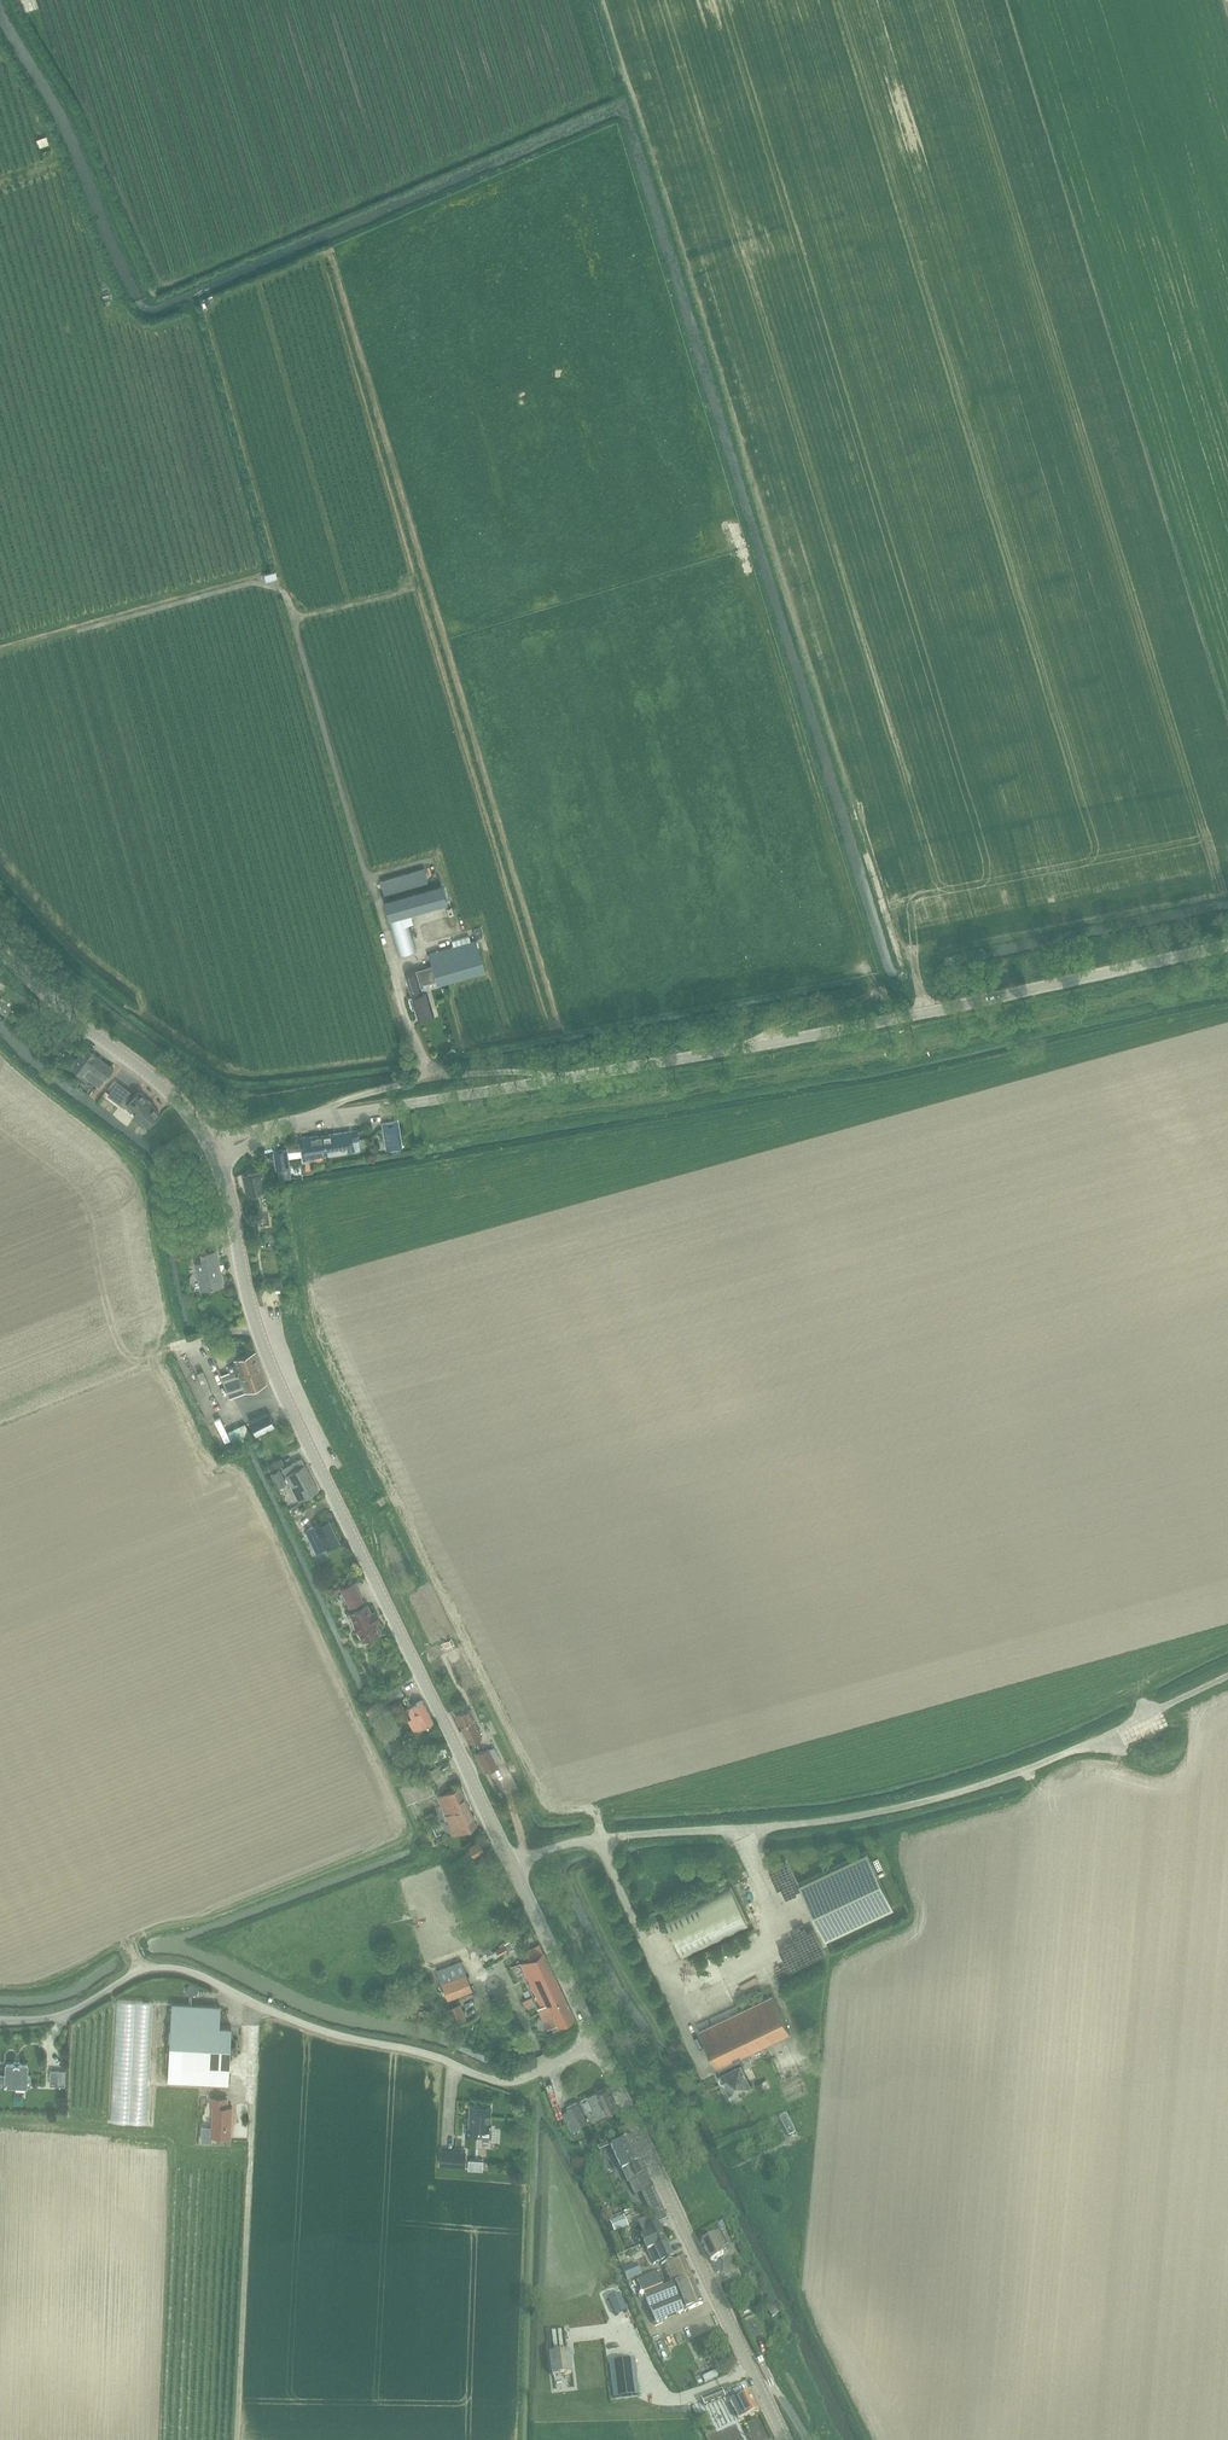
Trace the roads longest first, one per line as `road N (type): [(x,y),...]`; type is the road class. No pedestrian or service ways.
road 1 (secondary): [(513,1865),(269,1359),(216,1153)]
road 2 (tertiary): [(556,1081),(760,1048),(1227,948)]
road 3 (residential): [(0,2022),(74,2013),(148,1973),(179,1970),(331,2034),(430,2055),(489,2079),(524,2080),(597,2043)]
road 4 (secondary): [(785,2439),(597,2043)]
road 5 (track): [(244,2096),(255,2113),(240,2439)]
road 6 (secondary): [(216,1153),(174,1096),(31,984),(0,947)]
road 7 (unclassified): [(513,1865),(597,1838),(775,1824)]
road 8 (unclassified): [(556,1081),(522,1072),(431,1074),(307,1119)]
road 9 (tertiary): [(307,1119),(556,1081)]
road 10 (secondary): [(597,2043),(513,1865)]

